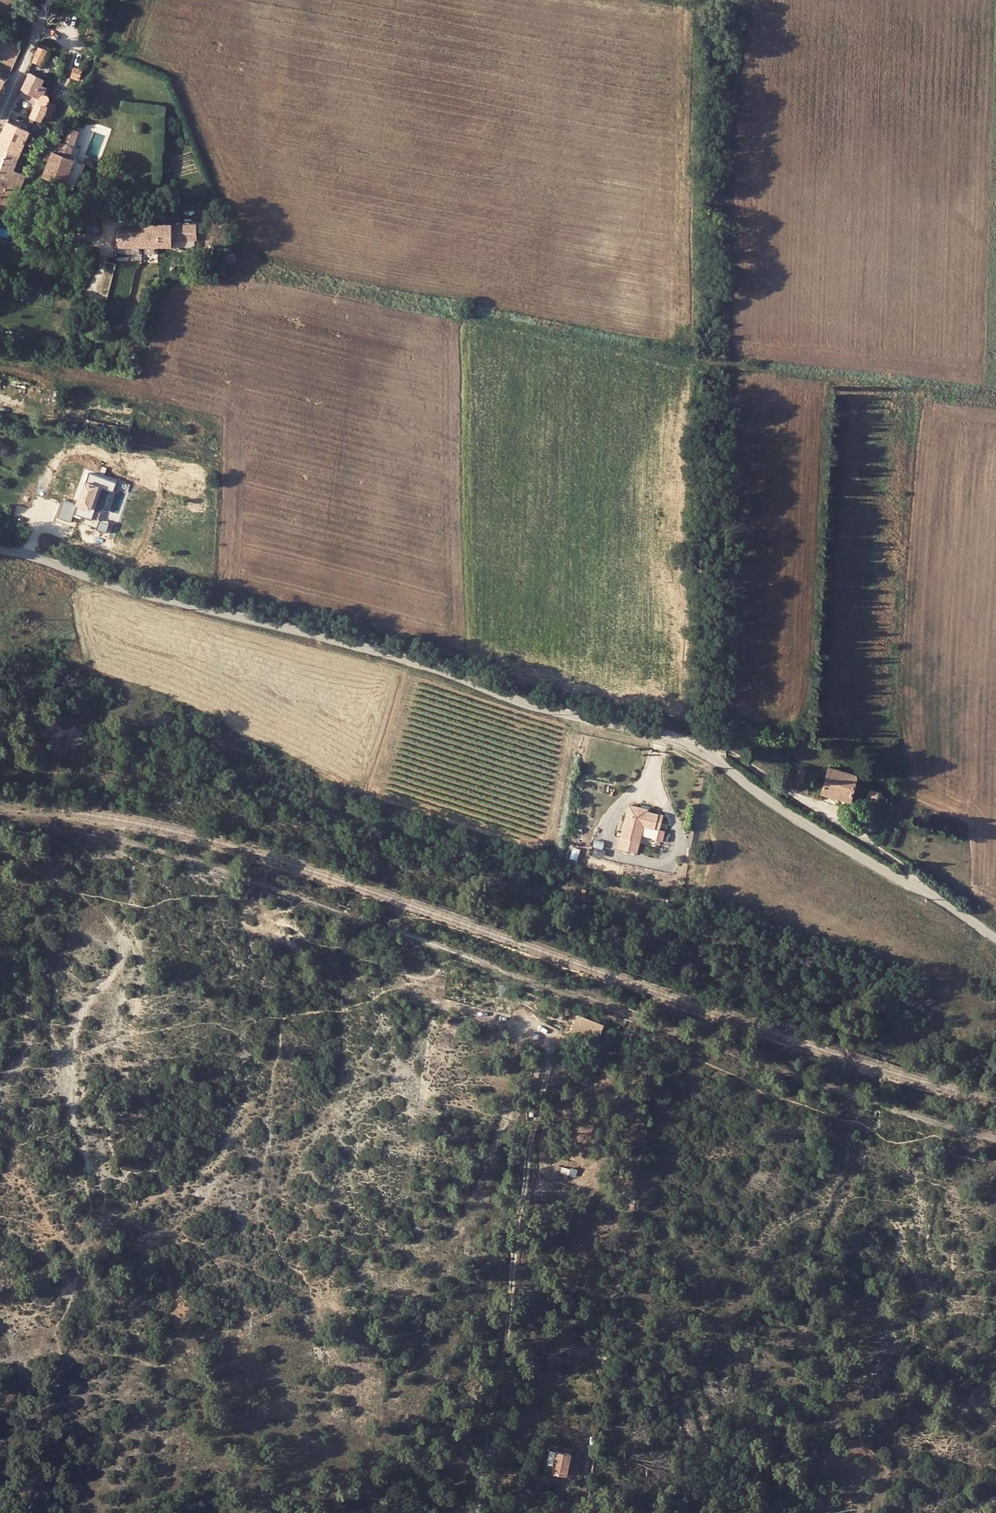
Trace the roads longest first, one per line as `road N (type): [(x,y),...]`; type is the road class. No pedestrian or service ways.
road 1 (unclassified): [(0,549),(462,677),(540,708),(701,747),(793,814),(995,939)]
road 2 (unclassified): [(43,0),(0,114)]

